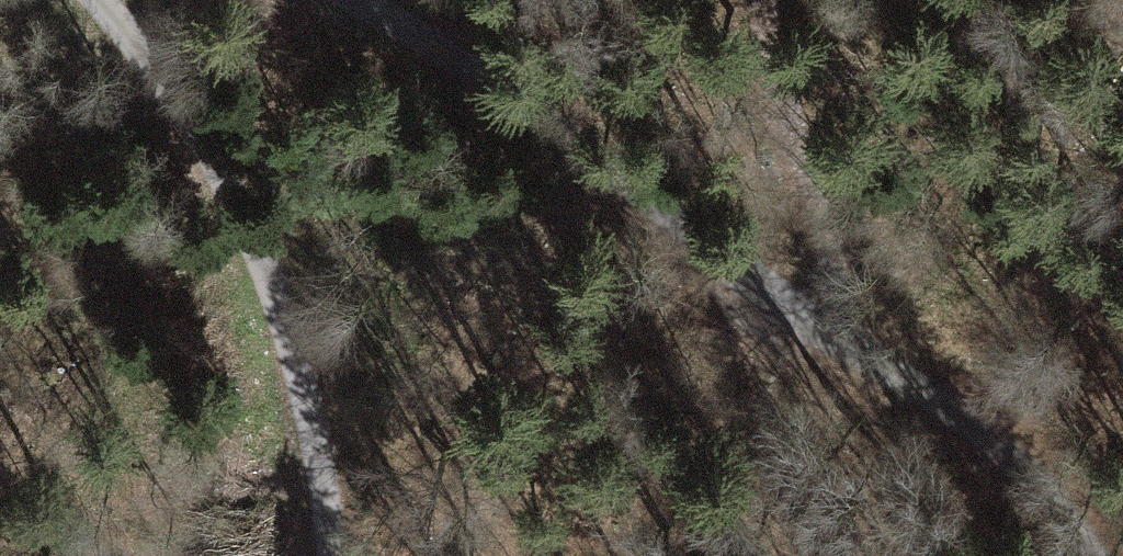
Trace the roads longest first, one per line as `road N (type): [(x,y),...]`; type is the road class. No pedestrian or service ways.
road 1 (unclassified): [(399,0),(681,238),(1049,486),(1100,555)]
road 2 (unclassified): [(318,555),(308,440),(255,204),(106,0)]
road 3 (track): [(758,0),(834,285),(825,339)]

